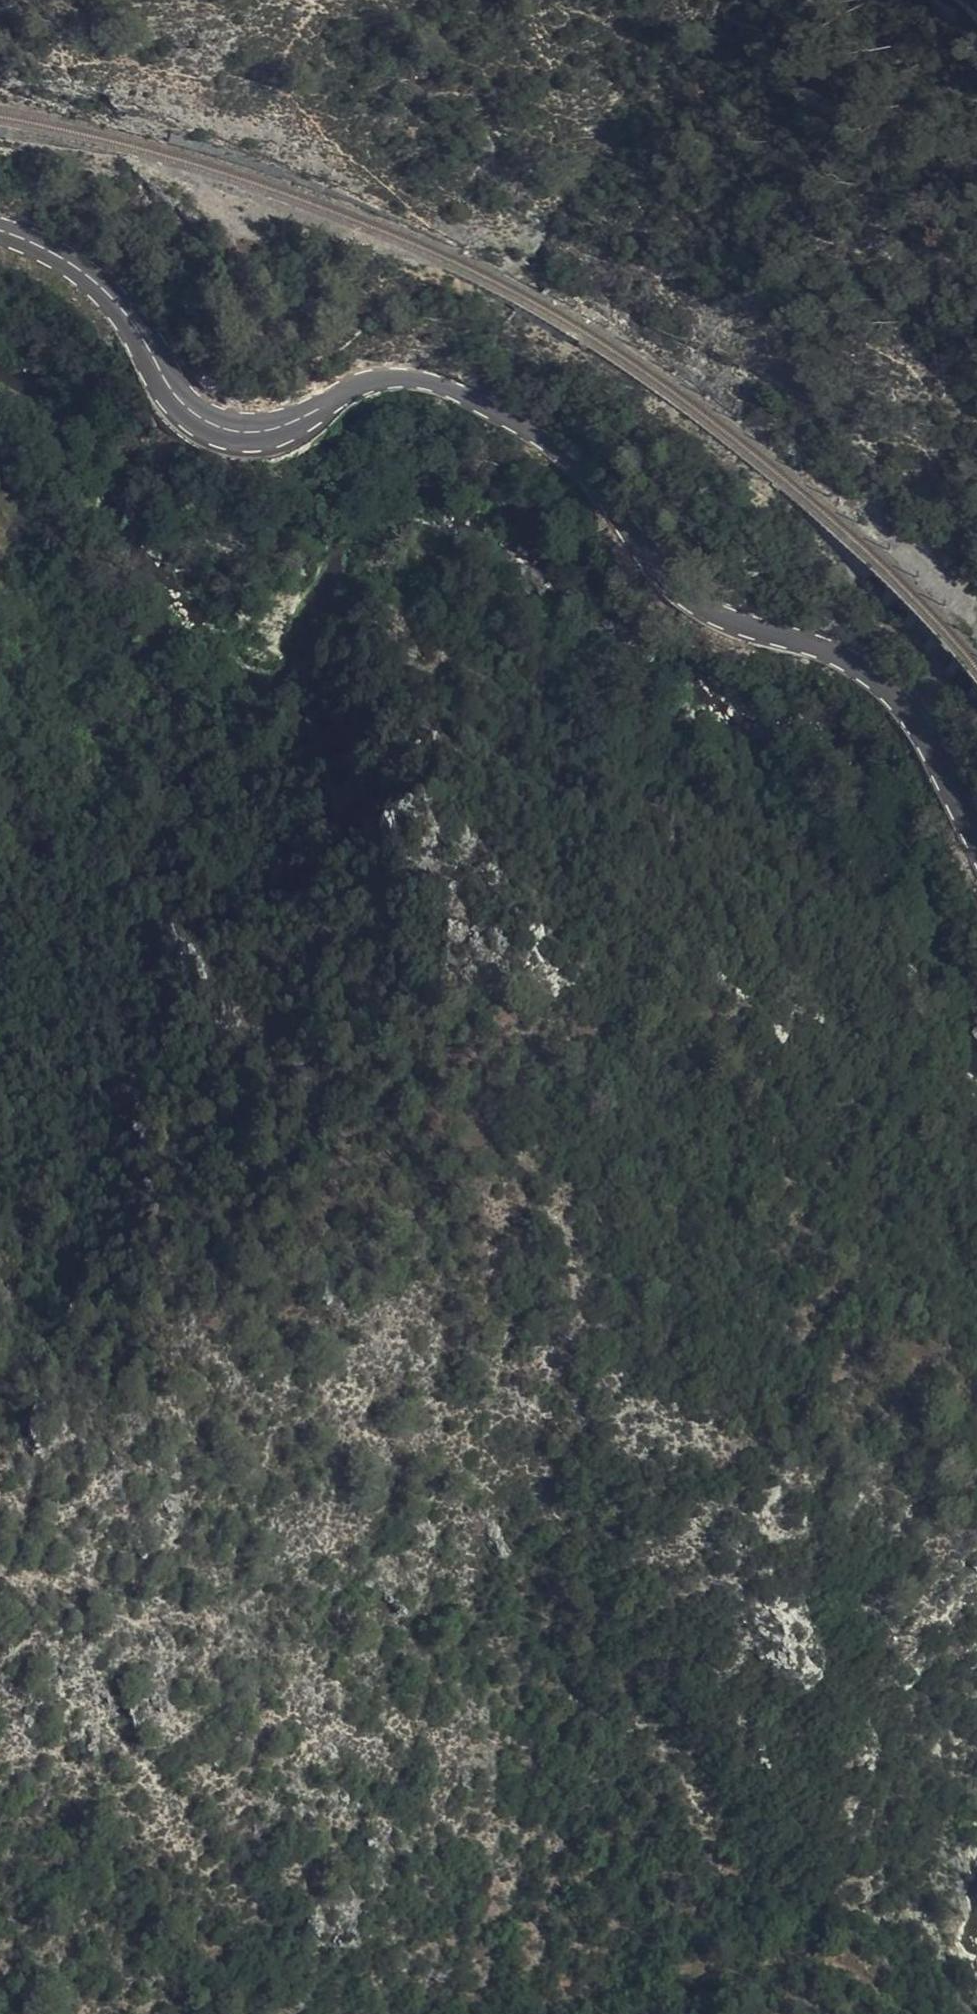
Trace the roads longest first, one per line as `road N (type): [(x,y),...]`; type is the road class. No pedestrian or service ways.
road 1 (tertiary): [(976,858),(894,706),(813,656),(693,619),(651,574),(593,485),(473,398),(432,377),(395,374),(358,382),(273,435),(233,441),(191,425),(97,285),(0,222)]

